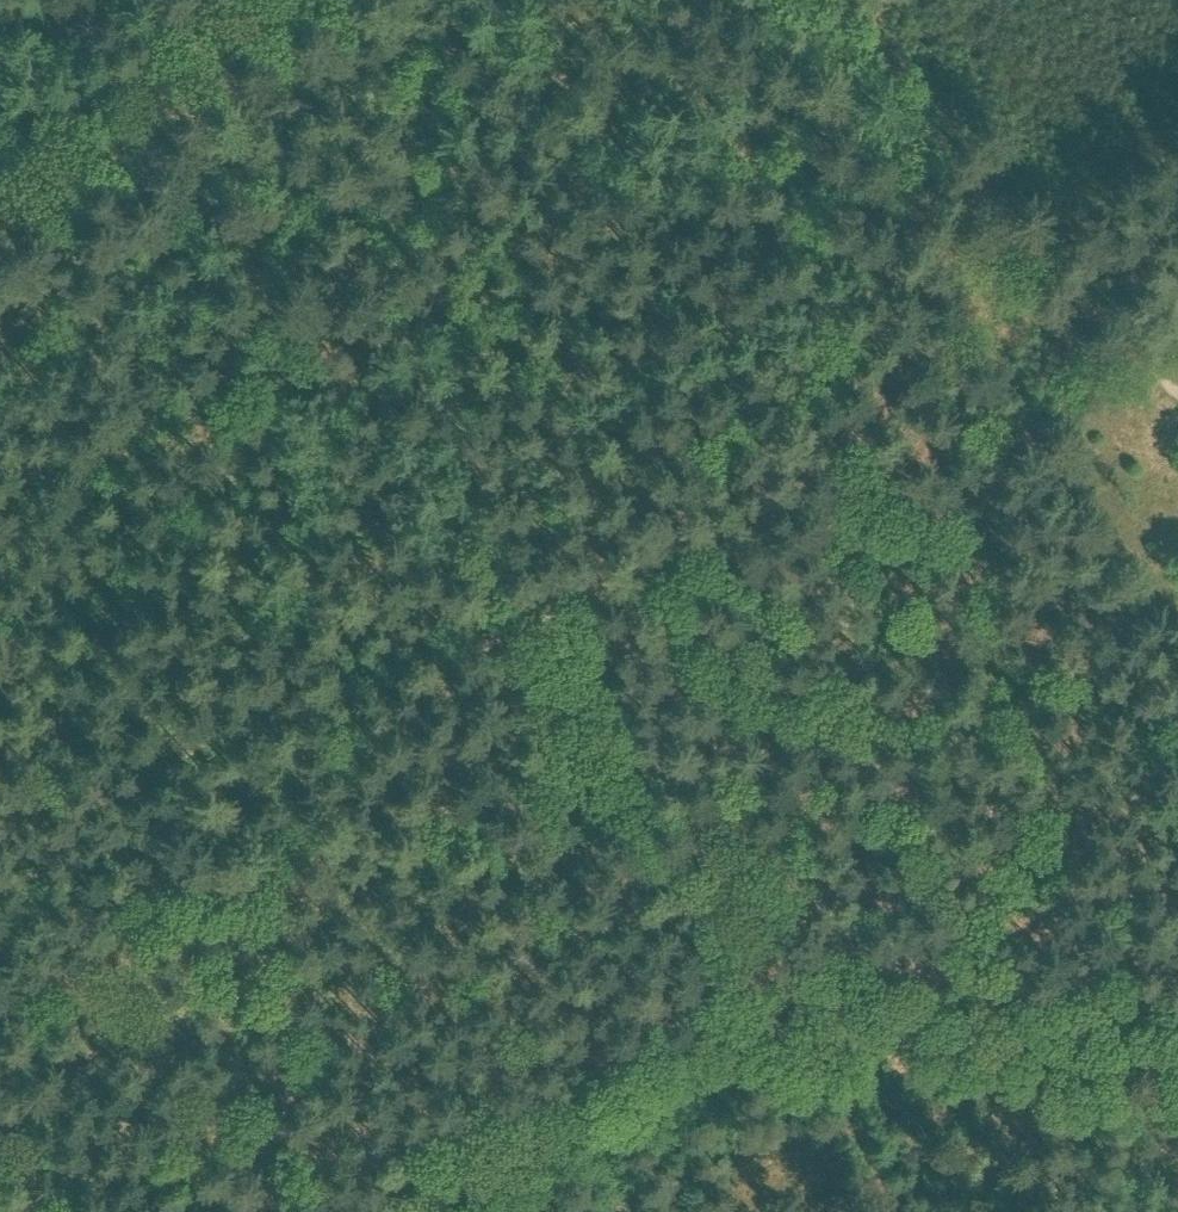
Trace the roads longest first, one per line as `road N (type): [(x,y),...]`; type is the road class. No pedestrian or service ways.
road 1 (track): [(0,241),(154,120)]
road 2 (track): [(154,120),(306,0)]

